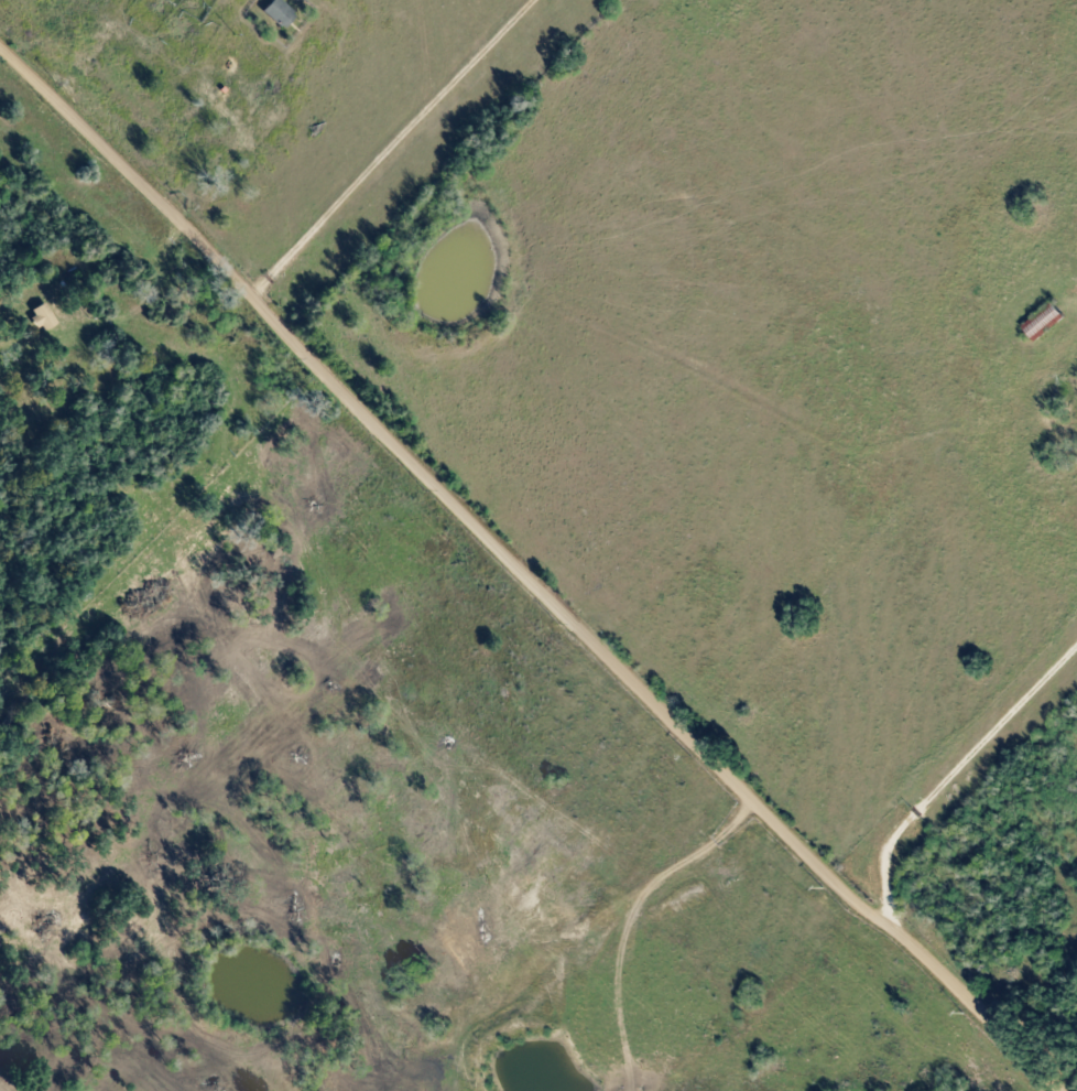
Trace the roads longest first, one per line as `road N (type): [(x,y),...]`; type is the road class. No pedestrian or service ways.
road 1 (residential): [(0,39),(889,923)]
road 2 (residential): [(1065,1090),(889,923)]
road 3 (residential): [(911,940),(824,1090)]

